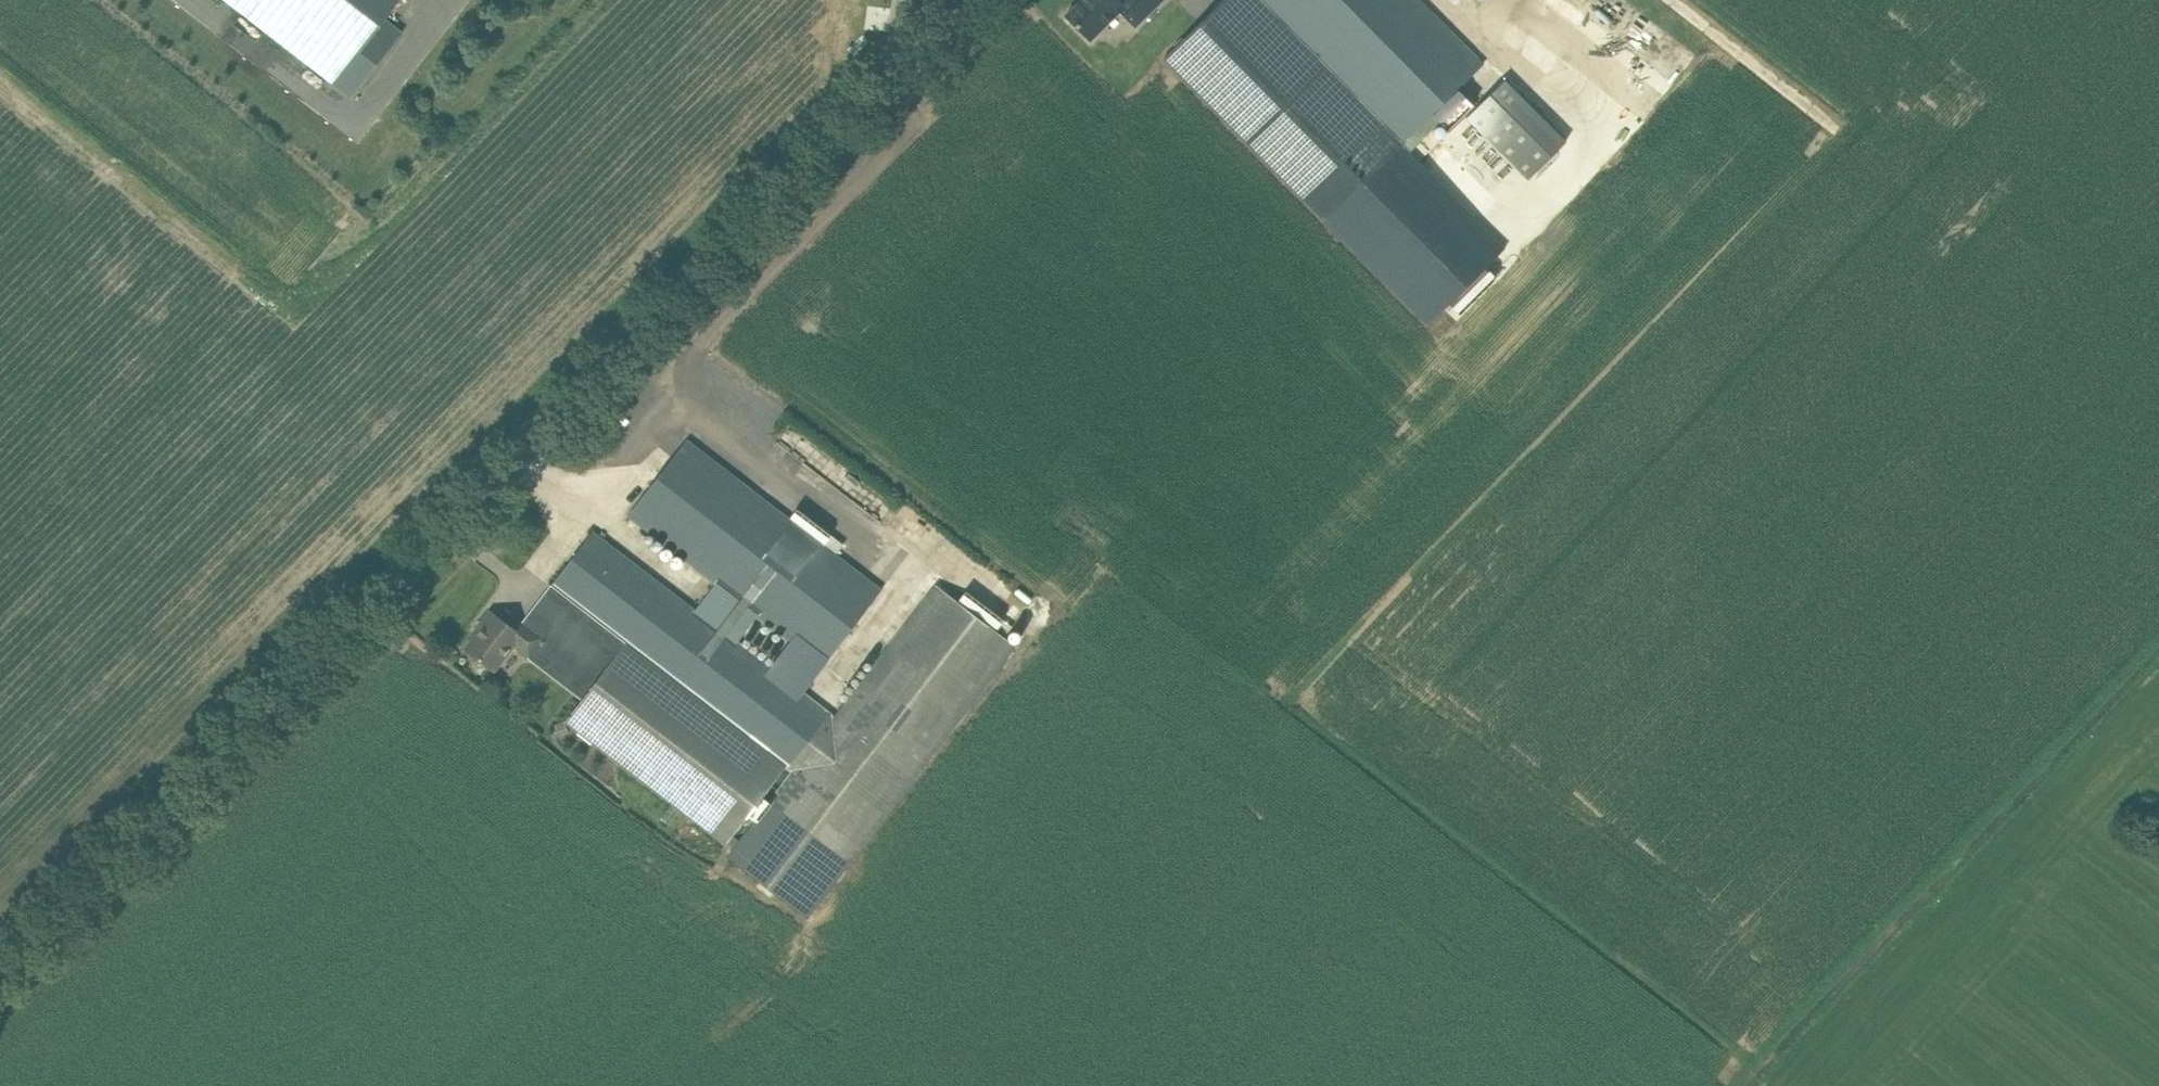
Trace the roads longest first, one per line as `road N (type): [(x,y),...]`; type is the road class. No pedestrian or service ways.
road 1 (unclassified): [(0,982),(970,0)]
road 2 (track): [(2158,383),(1663,0)]

